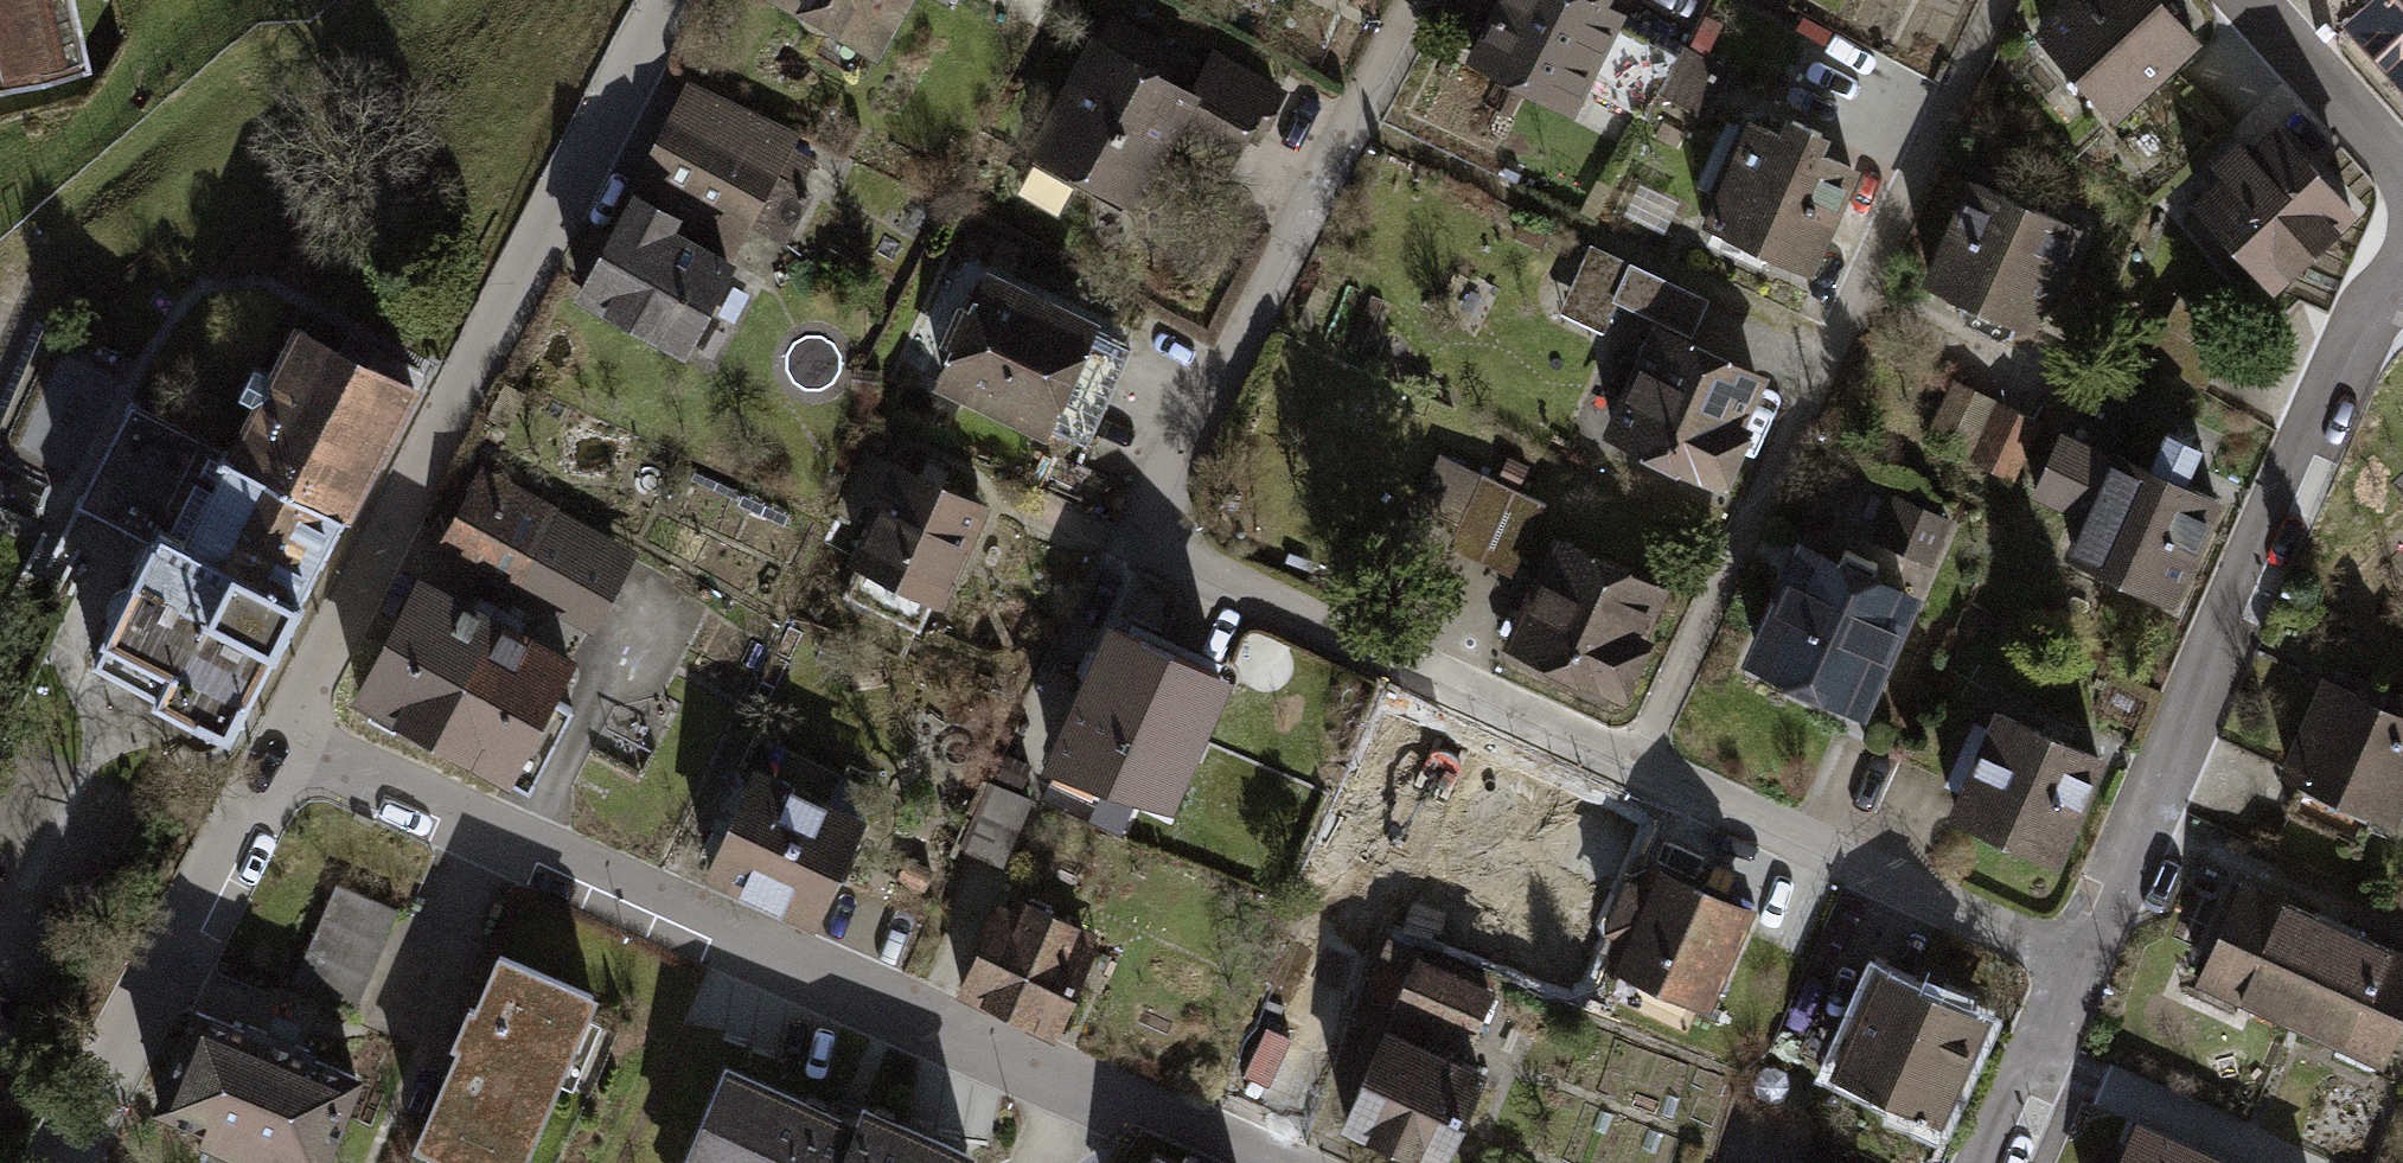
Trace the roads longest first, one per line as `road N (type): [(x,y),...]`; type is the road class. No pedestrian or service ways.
road 1 (residential): [(1404,0),(1129,532),(1629,761)]
road 2 (residential): [(1258,1162),(277,755)]
road 3 (residential): [(673,0),(474,393),(277,755)]
road 4 (residential): [(1629,761),(1989,0)]
road 5 (residential): [(2079,952),(2371,314),(2402,285)]
road 6 (residential): [(1629,761),(2079,952)]
road 7 (residential): [(277,755),(56,1162)]
road 8 (residential): [(2402,175),(2233,0)]
road 9 (residential): [(1984,1162),(2079,952)]

